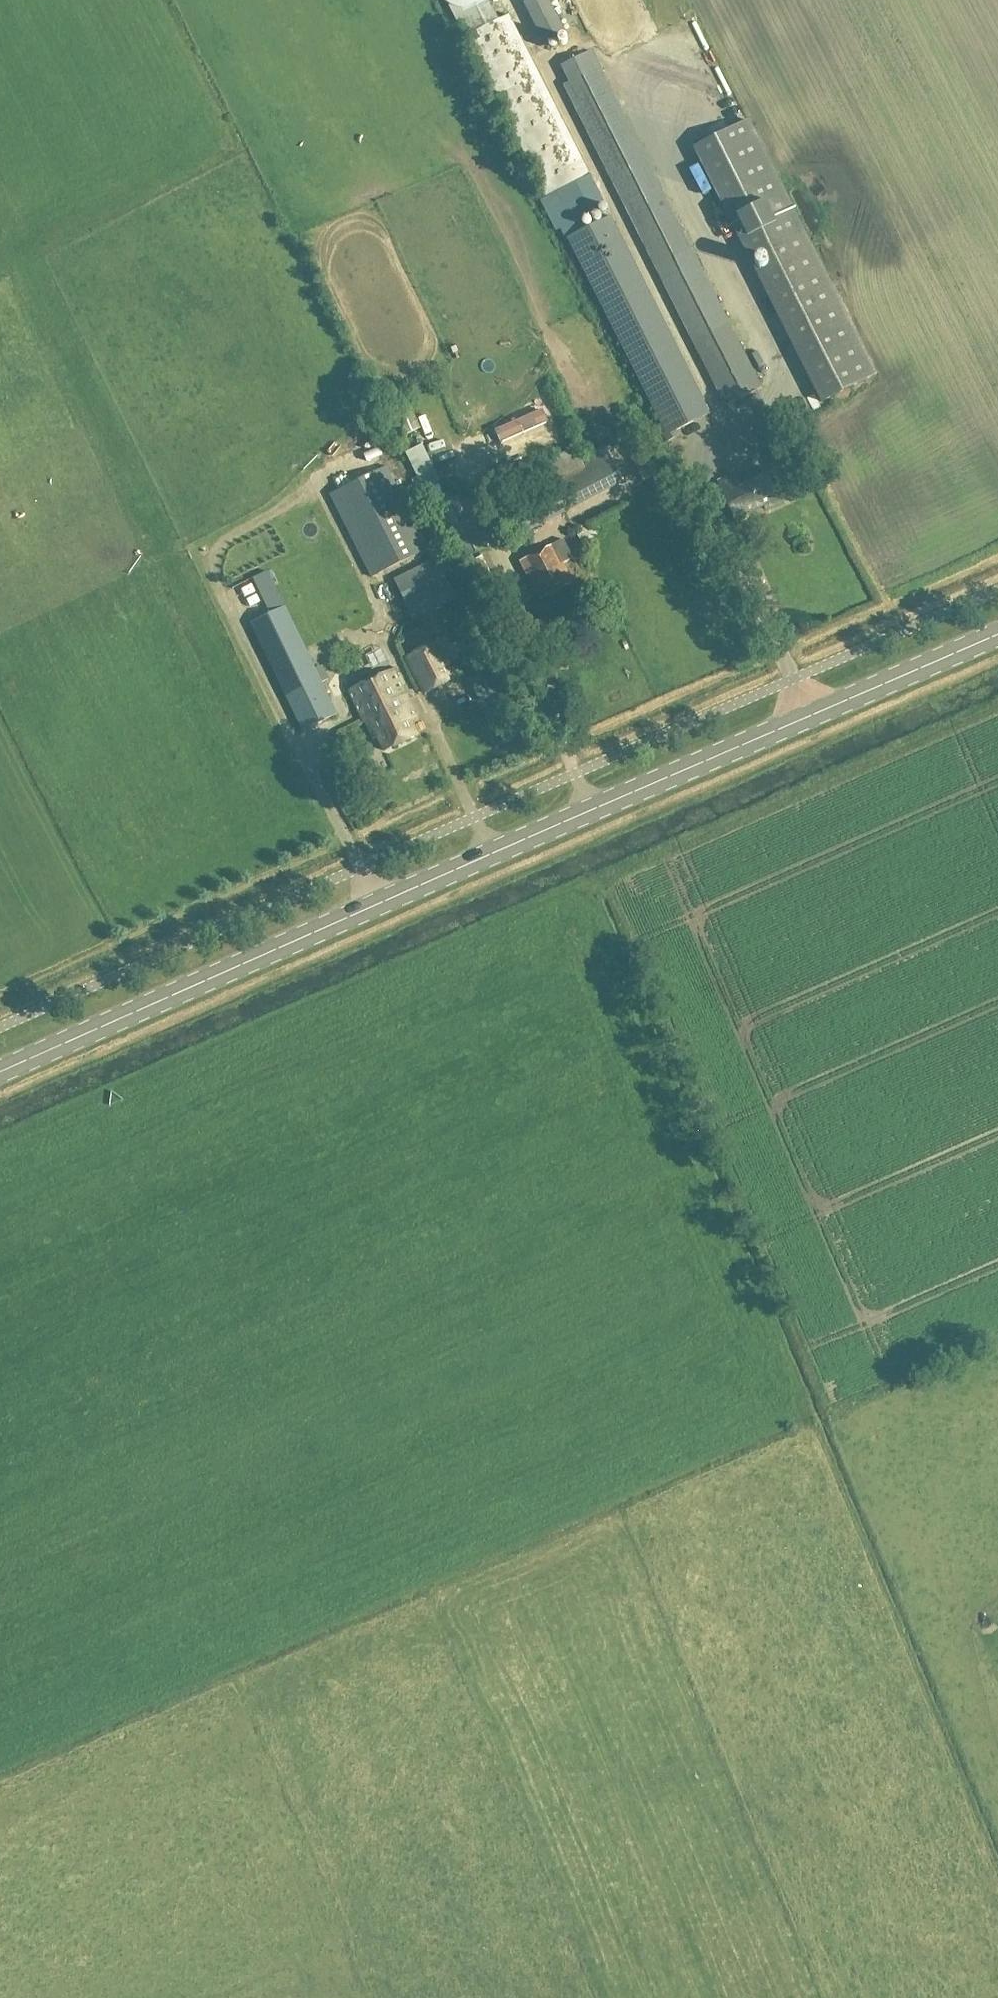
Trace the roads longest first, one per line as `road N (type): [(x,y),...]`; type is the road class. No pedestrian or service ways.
road 1 (secondary): [(0,1073),(997,635)]

